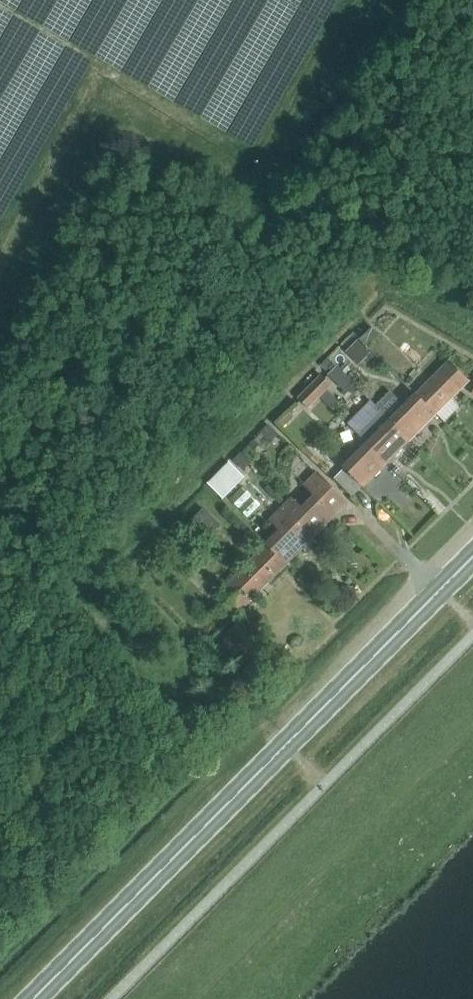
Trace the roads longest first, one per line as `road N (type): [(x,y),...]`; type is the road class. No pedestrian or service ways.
road 1 (track): [(247,783),(83,599),(83,579),(369,284),(391,281),(472,328)]
road 2 (secondary): [(32,998),(472,556)]
road 3 (track): [(194,998),(472,718)]

